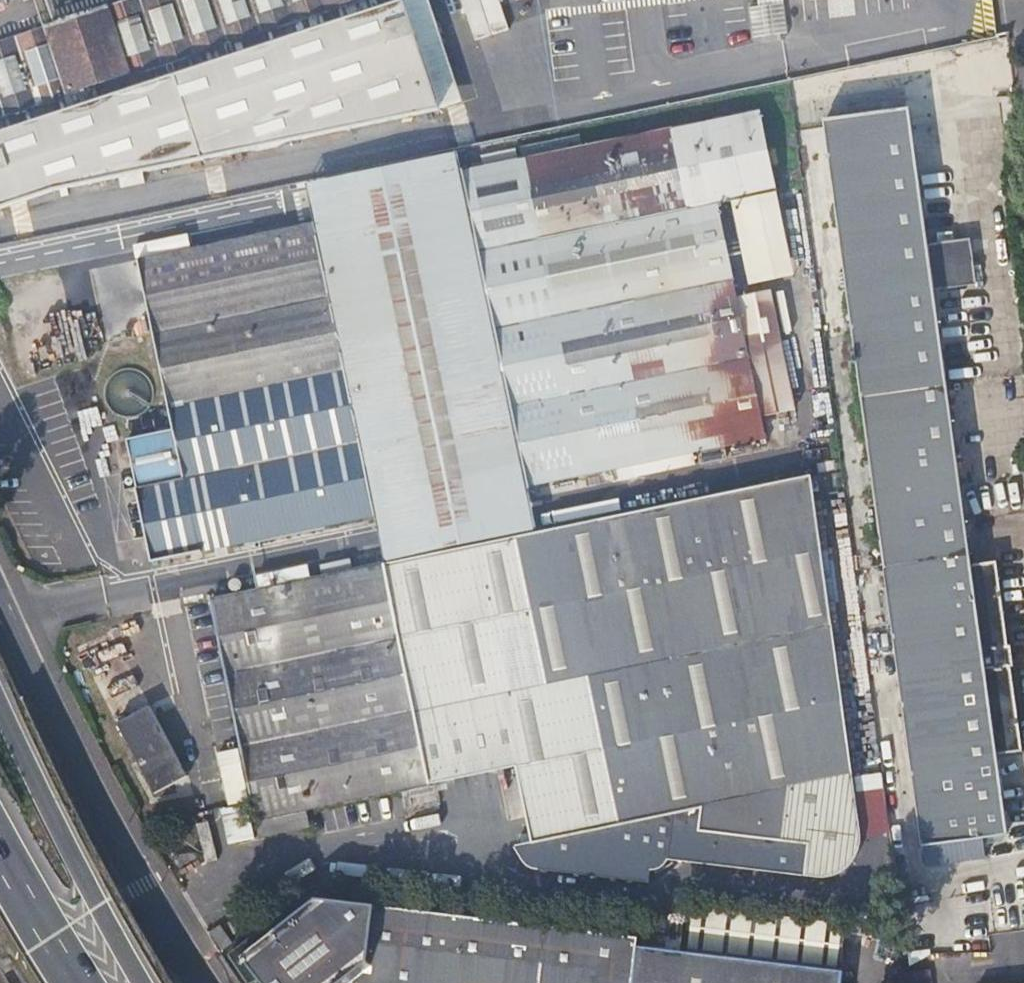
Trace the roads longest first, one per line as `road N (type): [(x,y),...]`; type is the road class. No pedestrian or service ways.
road 1 (residential): [(162,924),(0,587)]
road 2 (motorway): [(142,982),(0,698)]
road 3 (motorway): [(79,982),(0,848)]

